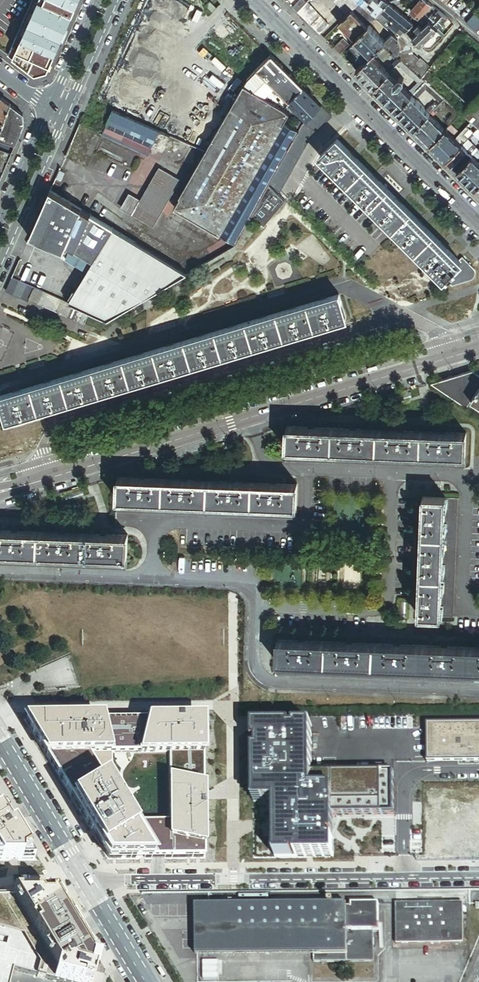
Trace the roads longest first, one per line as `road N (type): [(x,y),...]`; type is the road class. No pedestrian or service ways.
road 1 (unknown): [(70,473),(478,349)]
road 2 (residential): [(255,0),(478,224)]
road 3 (unclassified): [(230,877),(478,877)]
road 4 (residential): [(0,711),(229,713)]
road 5 (unclassified): [(230,877),(229,713)]
road 6 (tertiary): [(0,739),(85,878)]
road 7 (unclassified): [(85,878),(230,877)]
road 8 (tertiary): [(0,240),(56,114)]
road 9 (tertiary): [(56,114),(107,0)]
road 10 (tertiary): [(85,878),(148,981)]

